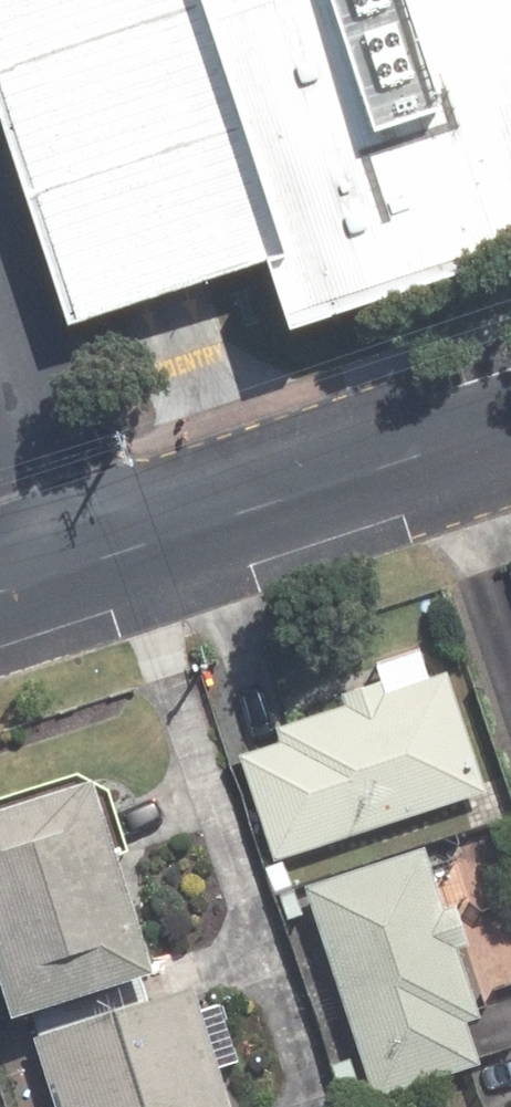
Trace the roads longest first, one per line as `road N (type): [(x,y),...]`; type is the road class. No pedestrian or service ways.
road 1 (residential): [(60,563),(510,416)]
road 2 (residential): [(60,563),(0,367)]

